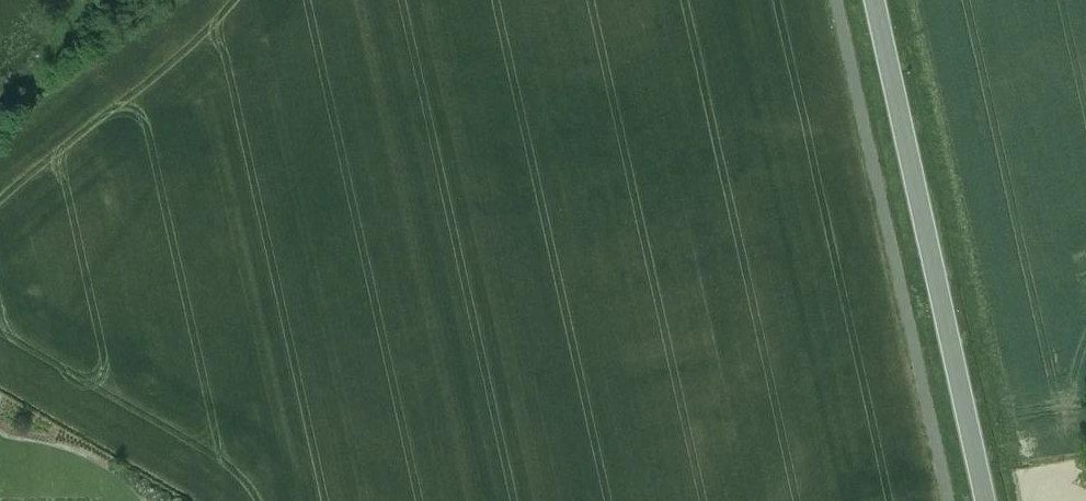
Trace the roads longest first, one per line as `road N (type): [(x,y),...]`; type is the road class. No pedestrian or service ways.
road 1 (secondary): [(985,500),(873,0)]

